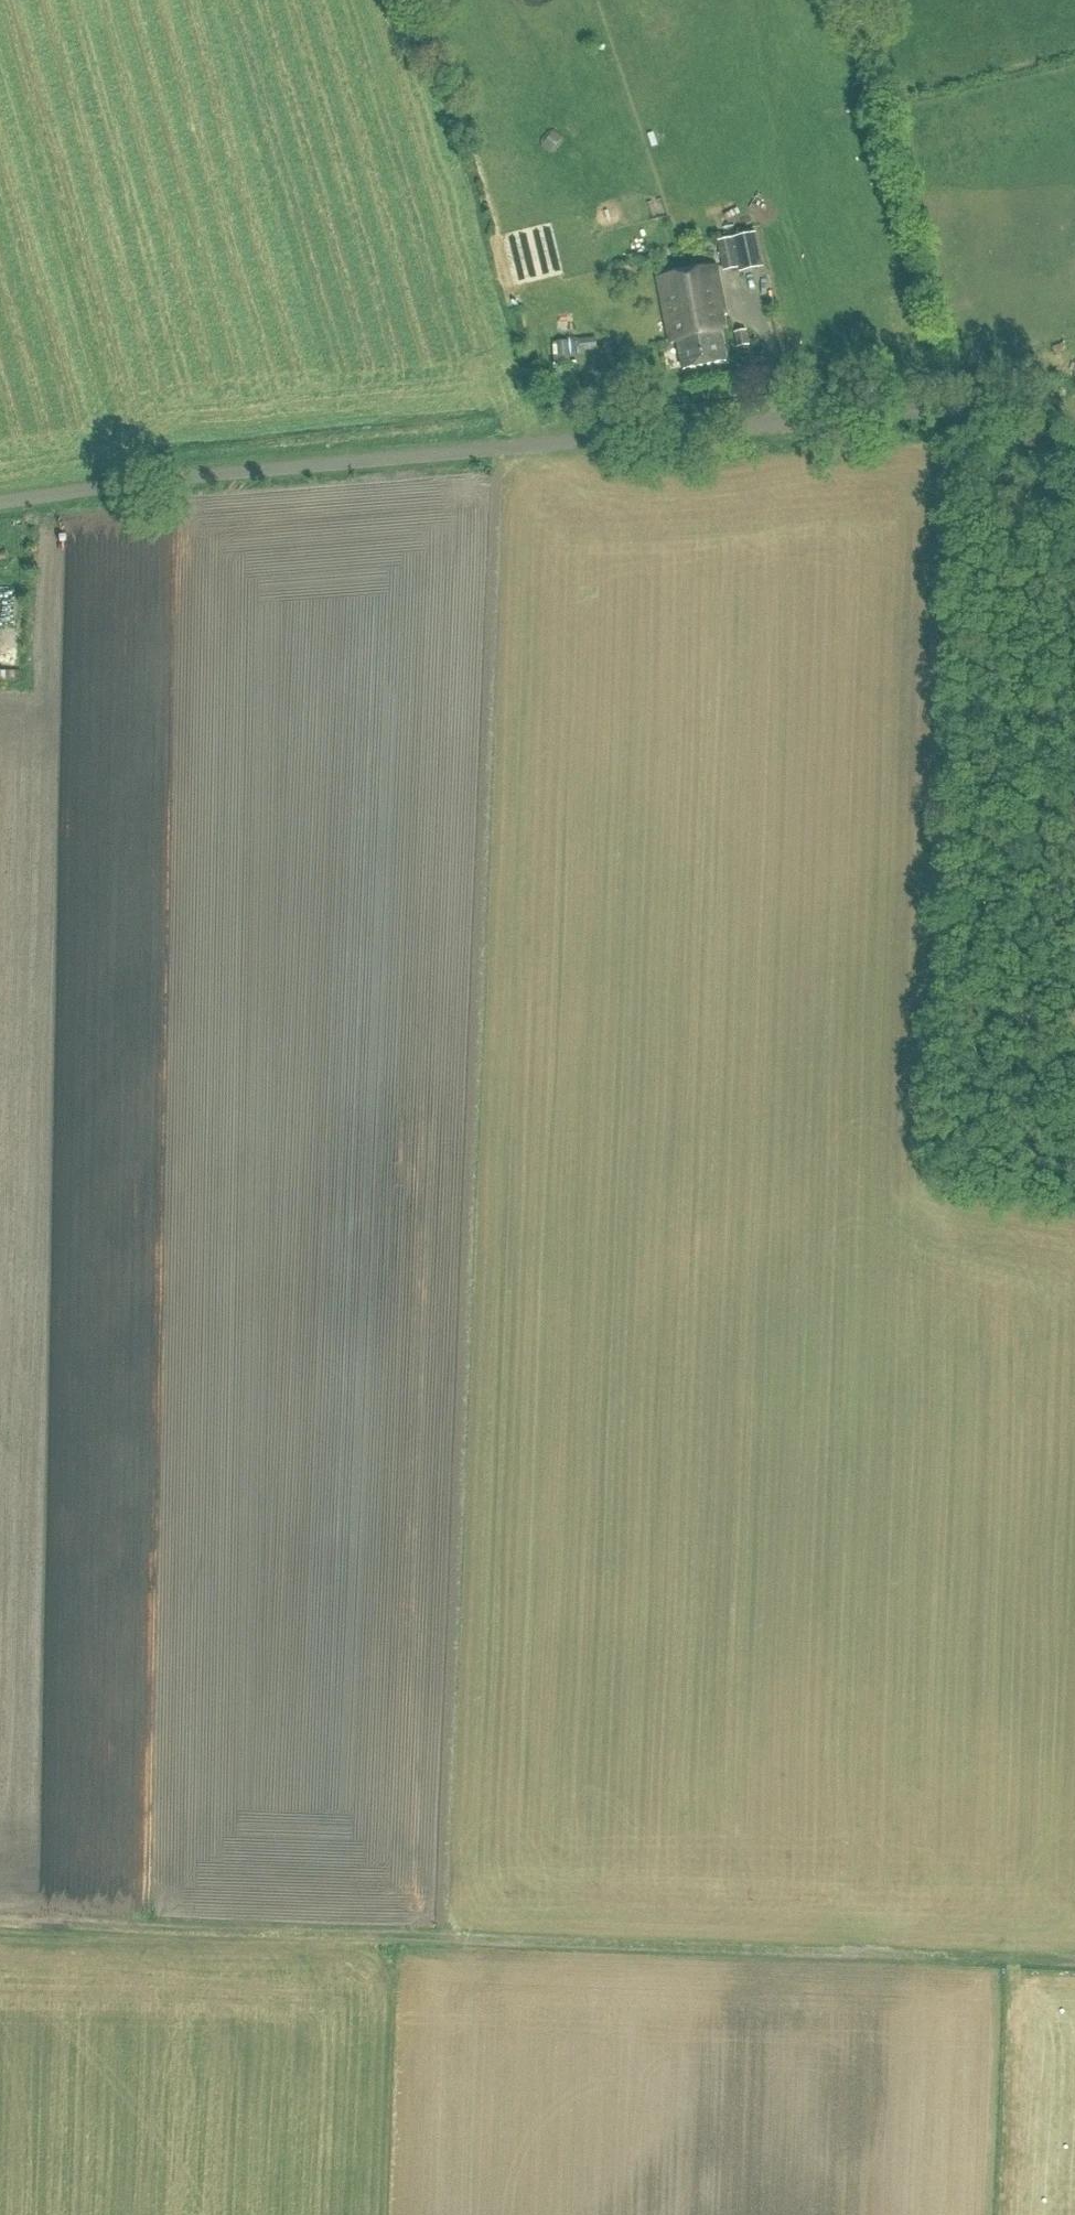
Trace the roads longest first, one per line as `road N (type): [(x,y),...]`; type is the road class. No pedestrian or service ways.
road 1 (unclassified): [(0,503),(195,475),(940,409),(1010,408),(1074,419)]
road 2 (track): [(0,1922),(1074,1961)]

